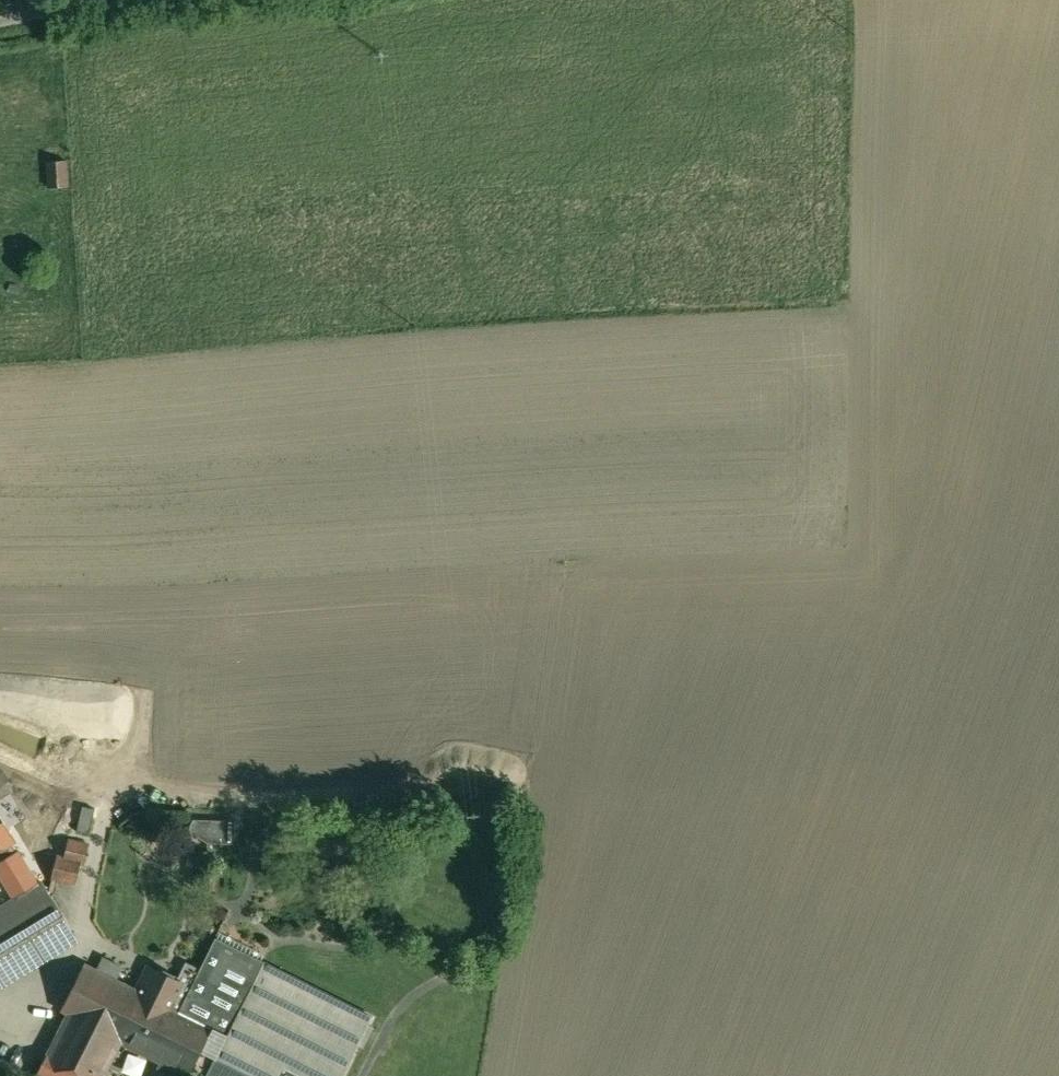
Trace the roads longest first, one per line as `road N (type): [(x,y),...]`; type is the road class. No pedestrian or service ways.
road 1 (track): [(0,29),(145,0)]

